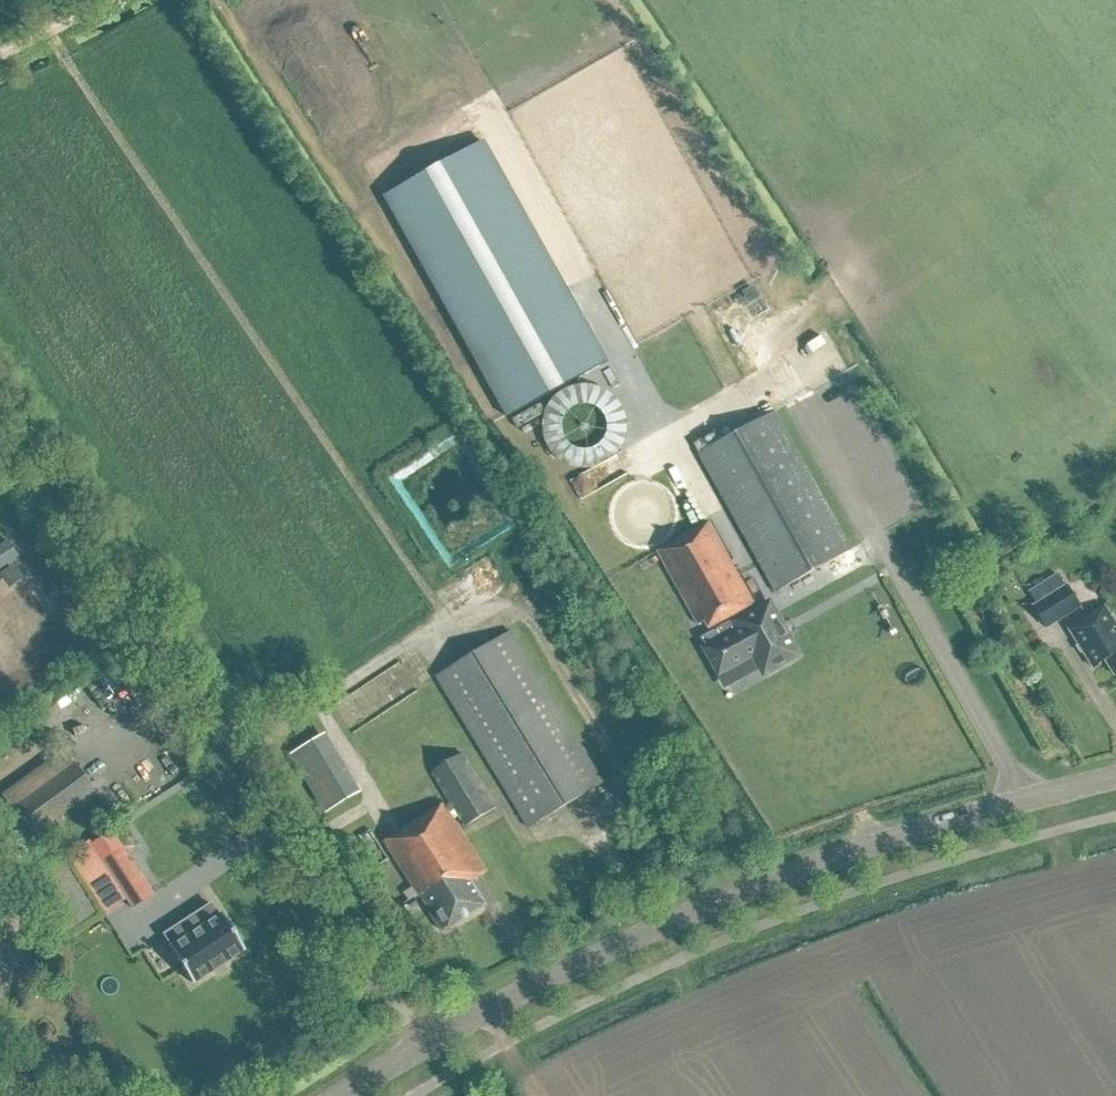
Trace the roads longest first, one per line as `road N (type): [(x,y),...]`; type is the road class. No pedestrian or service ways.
road 1 (tertiary): [(341,1095),(528,989),(773,879),(1115,776)]

